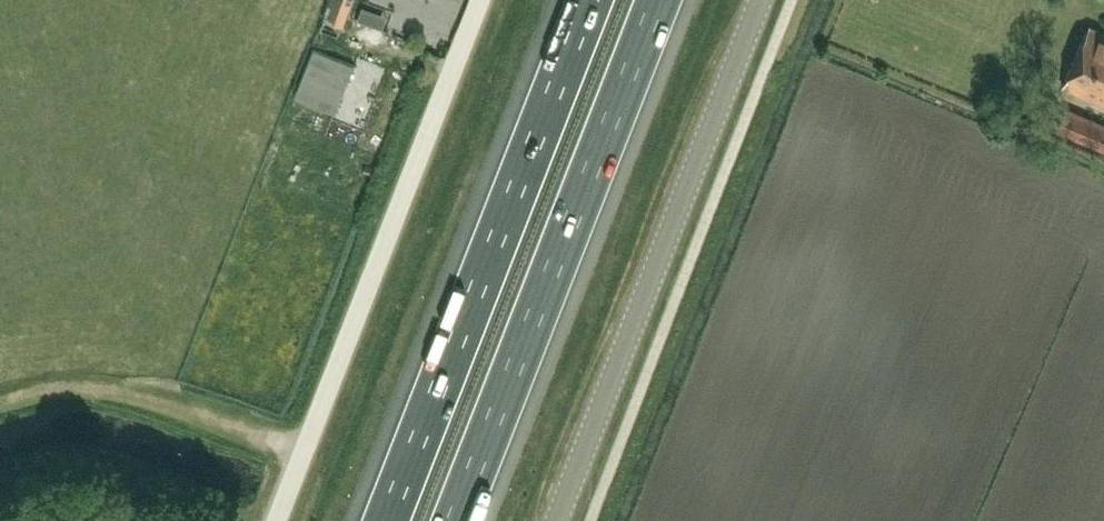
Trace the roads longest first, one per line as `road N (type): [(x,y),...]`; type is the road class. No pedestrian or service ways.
road 1 (unclassified): [(557,520),(762,0)]
road 2 (motorway): [(591,0),(388,520)]
road 3 (motorway): [(459,520),(662,0)]
road 4 (unclassified): [(277,520),(480,0)]
road 5 (track): [(0,403),(47,392),(110,392),(305,449)]

